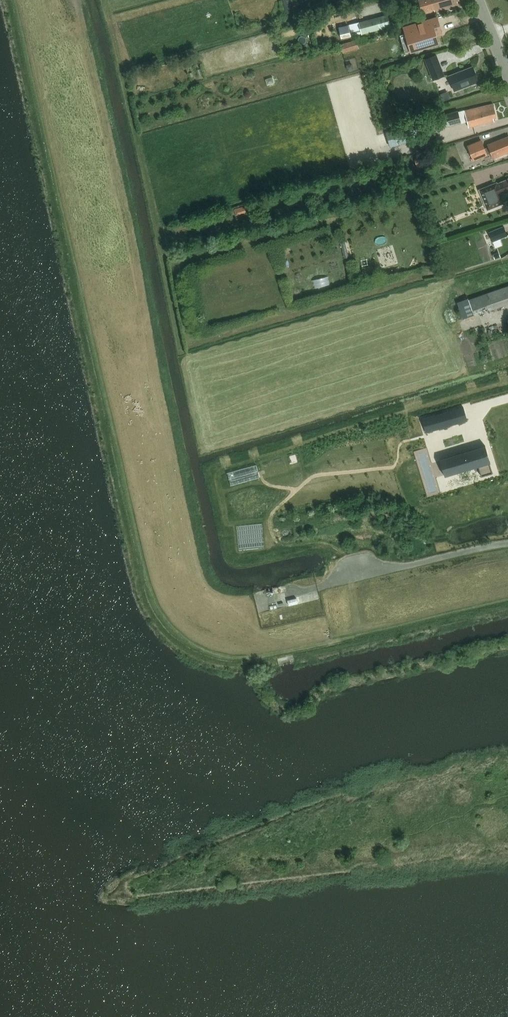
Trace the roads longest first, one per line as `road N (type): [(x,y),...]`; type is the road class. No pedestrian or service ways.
road 1 (unclassified): [(507,543),(280,598)]

